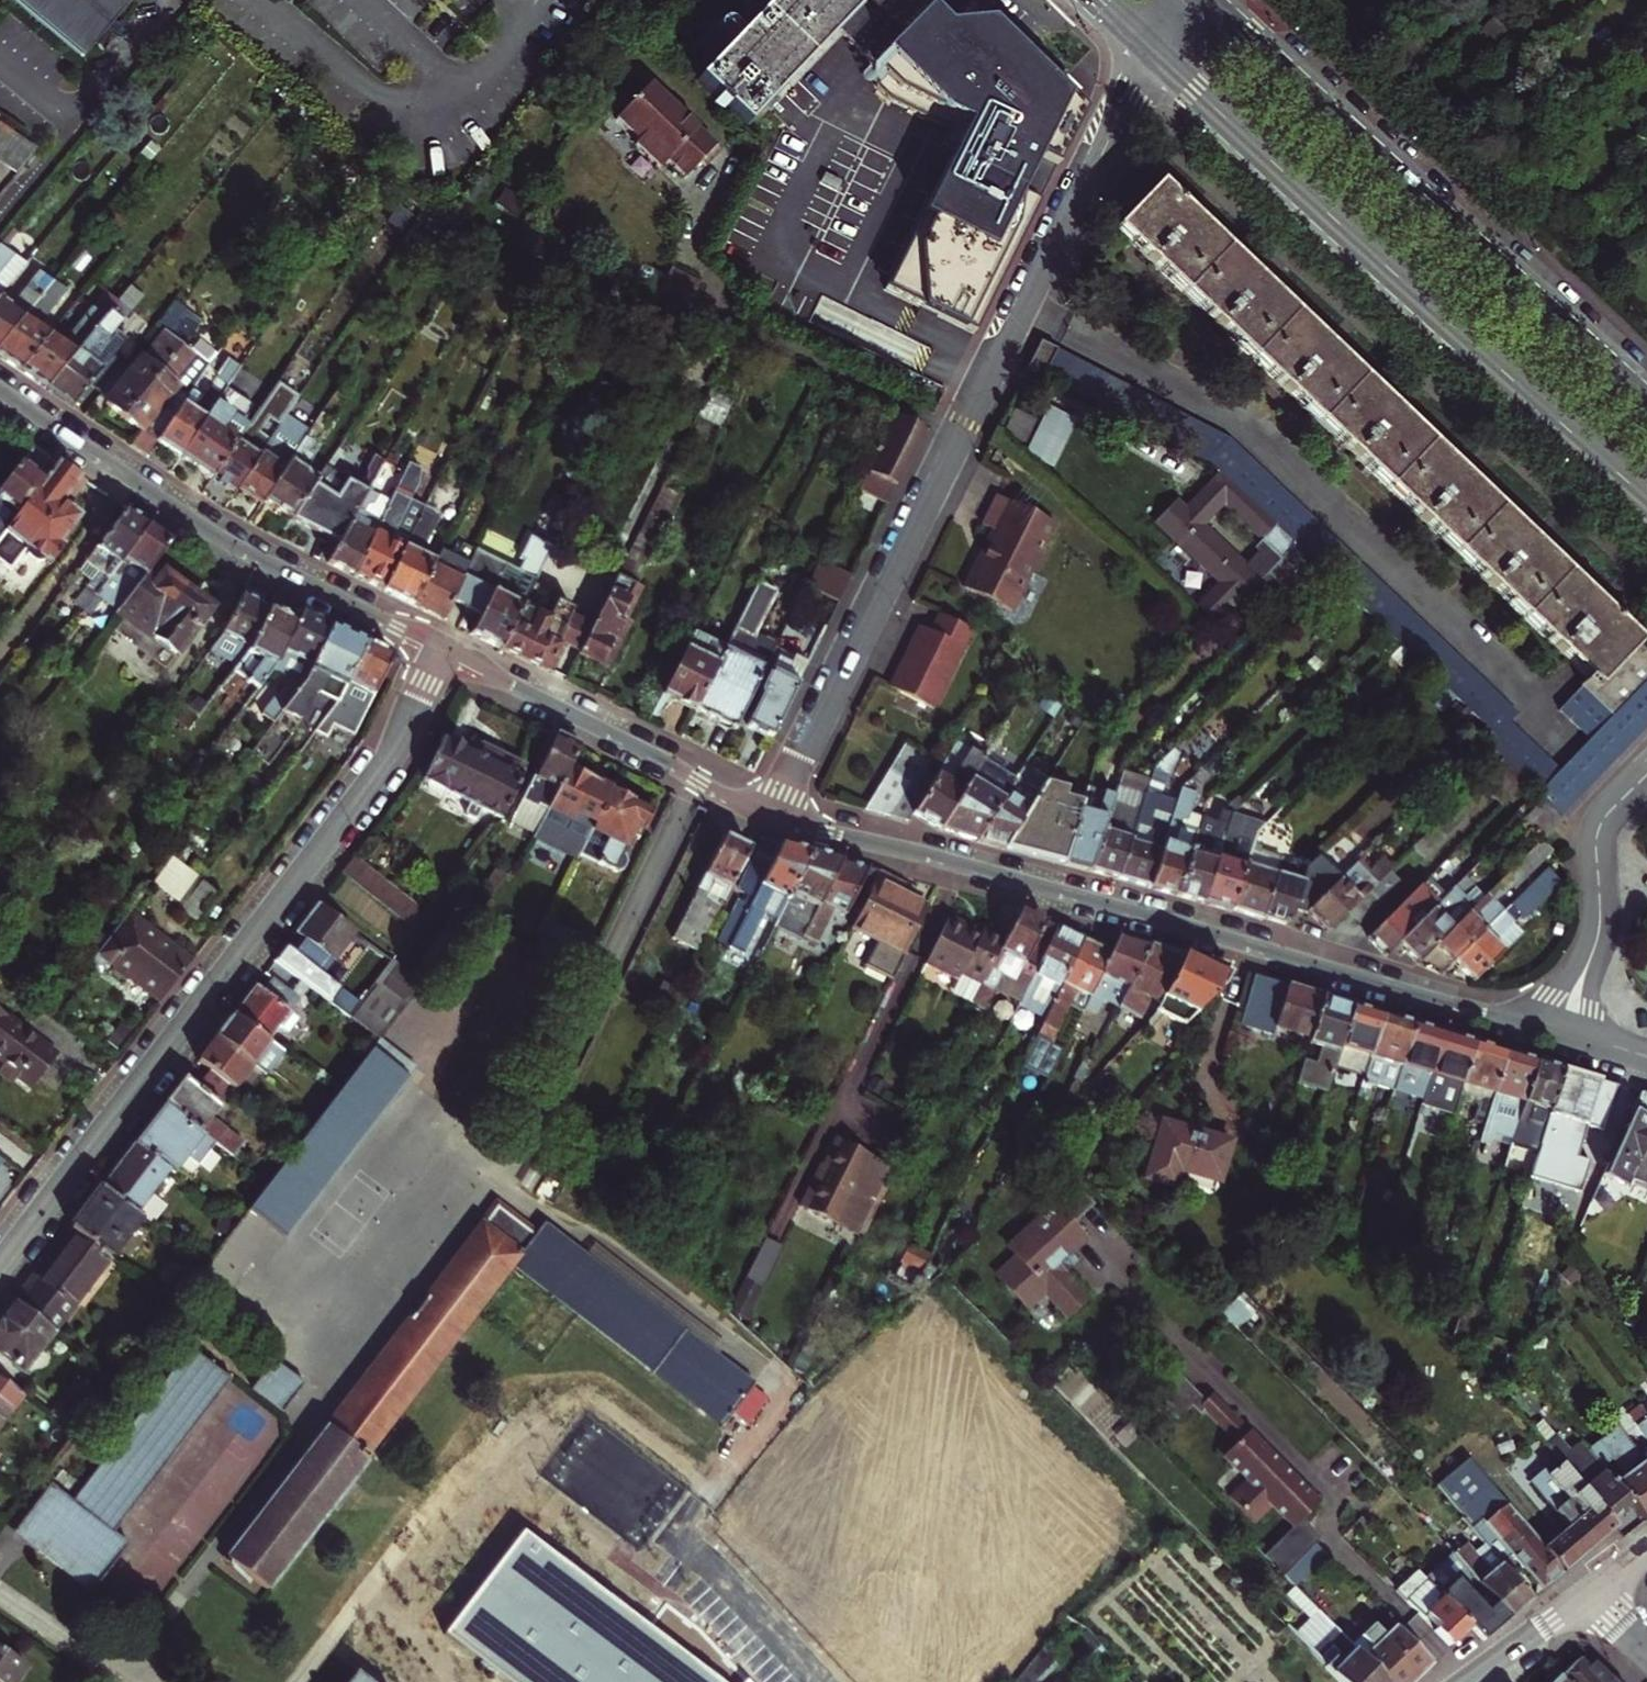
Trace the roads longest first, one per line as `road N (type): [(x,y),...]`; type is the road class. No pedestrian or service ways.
road 1 (residential): [(1146,44),(772,816)]
road 2 (residential): [(1564,1028),(1486,1014),(945,858),(772,816)]
road 3 (residential): [(438,647),(377,771),(0,1261)]
road 4 (secondary): [(1146,44),(1646,495)]
road 5 (secondary): [(1646,403),(1205,0)]
road 6 (residential): [(438,647),(221,535),(0,388)]
road 7 (residential): [(772,816),(438,647)]
road 8 (residential): [(1564,1028),(1600,925),(1600,823),(1646,774)]
road 9 (residential): [(1586,1592),(1464,1681)]

